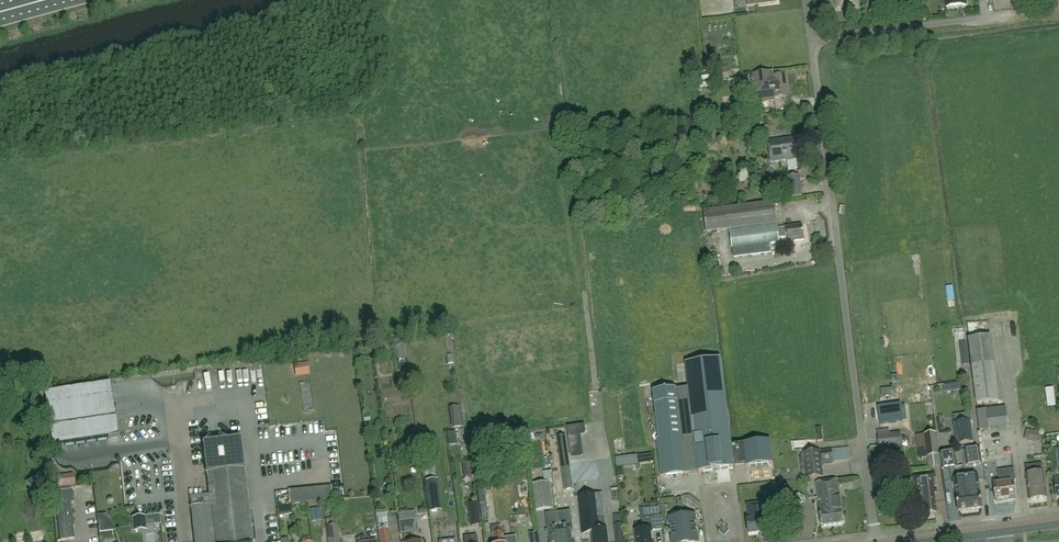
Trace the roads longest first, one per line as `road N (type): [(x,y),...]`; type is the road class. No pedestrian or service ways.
road 1 (unclassified): [(875,541),(811,40)]
road 2 (unclassified): [(811,40),(1058,8)]

